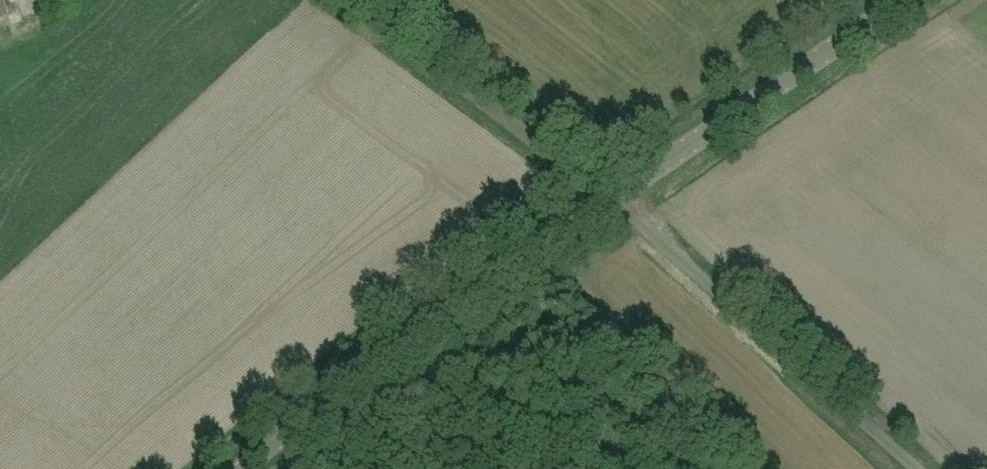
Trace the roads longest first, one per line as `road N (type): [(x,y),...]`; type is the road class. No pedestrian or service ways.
road 1 (tertiary): [(245,468),(342,389),(610,198)]
road 2 (unclassified): [(610,198),(914,468)]
road 3 (tertiary): [(610,198),(905,0)]
road 4 (unclassified): [(610,198),(343,0)]

